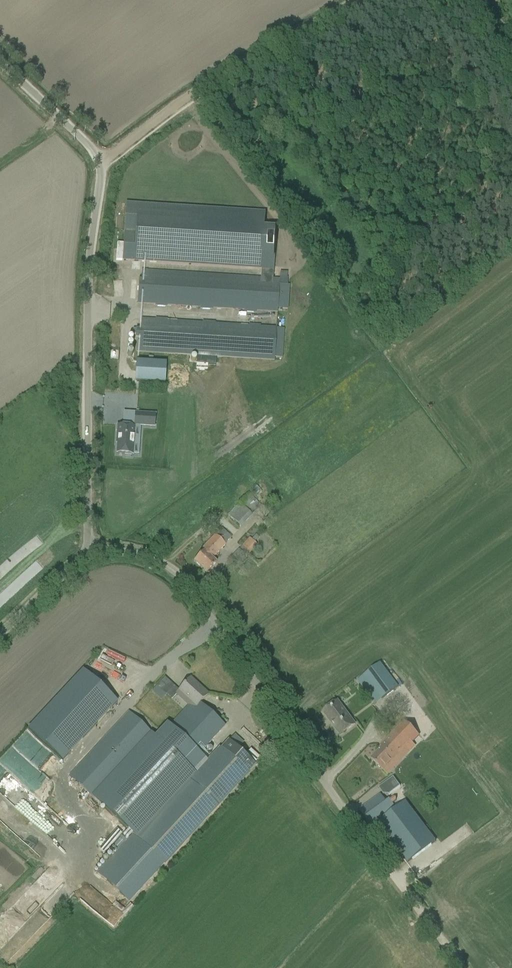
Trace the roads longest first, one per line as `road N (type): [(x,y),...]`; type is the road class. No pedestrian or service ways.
road 1 (unclassified): [(90,557),(88,282),(100,173),(89,147),(0,63)]
road 2 (unclassified): [(351,820),(186,582),(139,556),(90,557)]
road 3 (track): [(355,0),(202,88),(98,162)]
road 4 (track): [(351,820),(460,967)]

